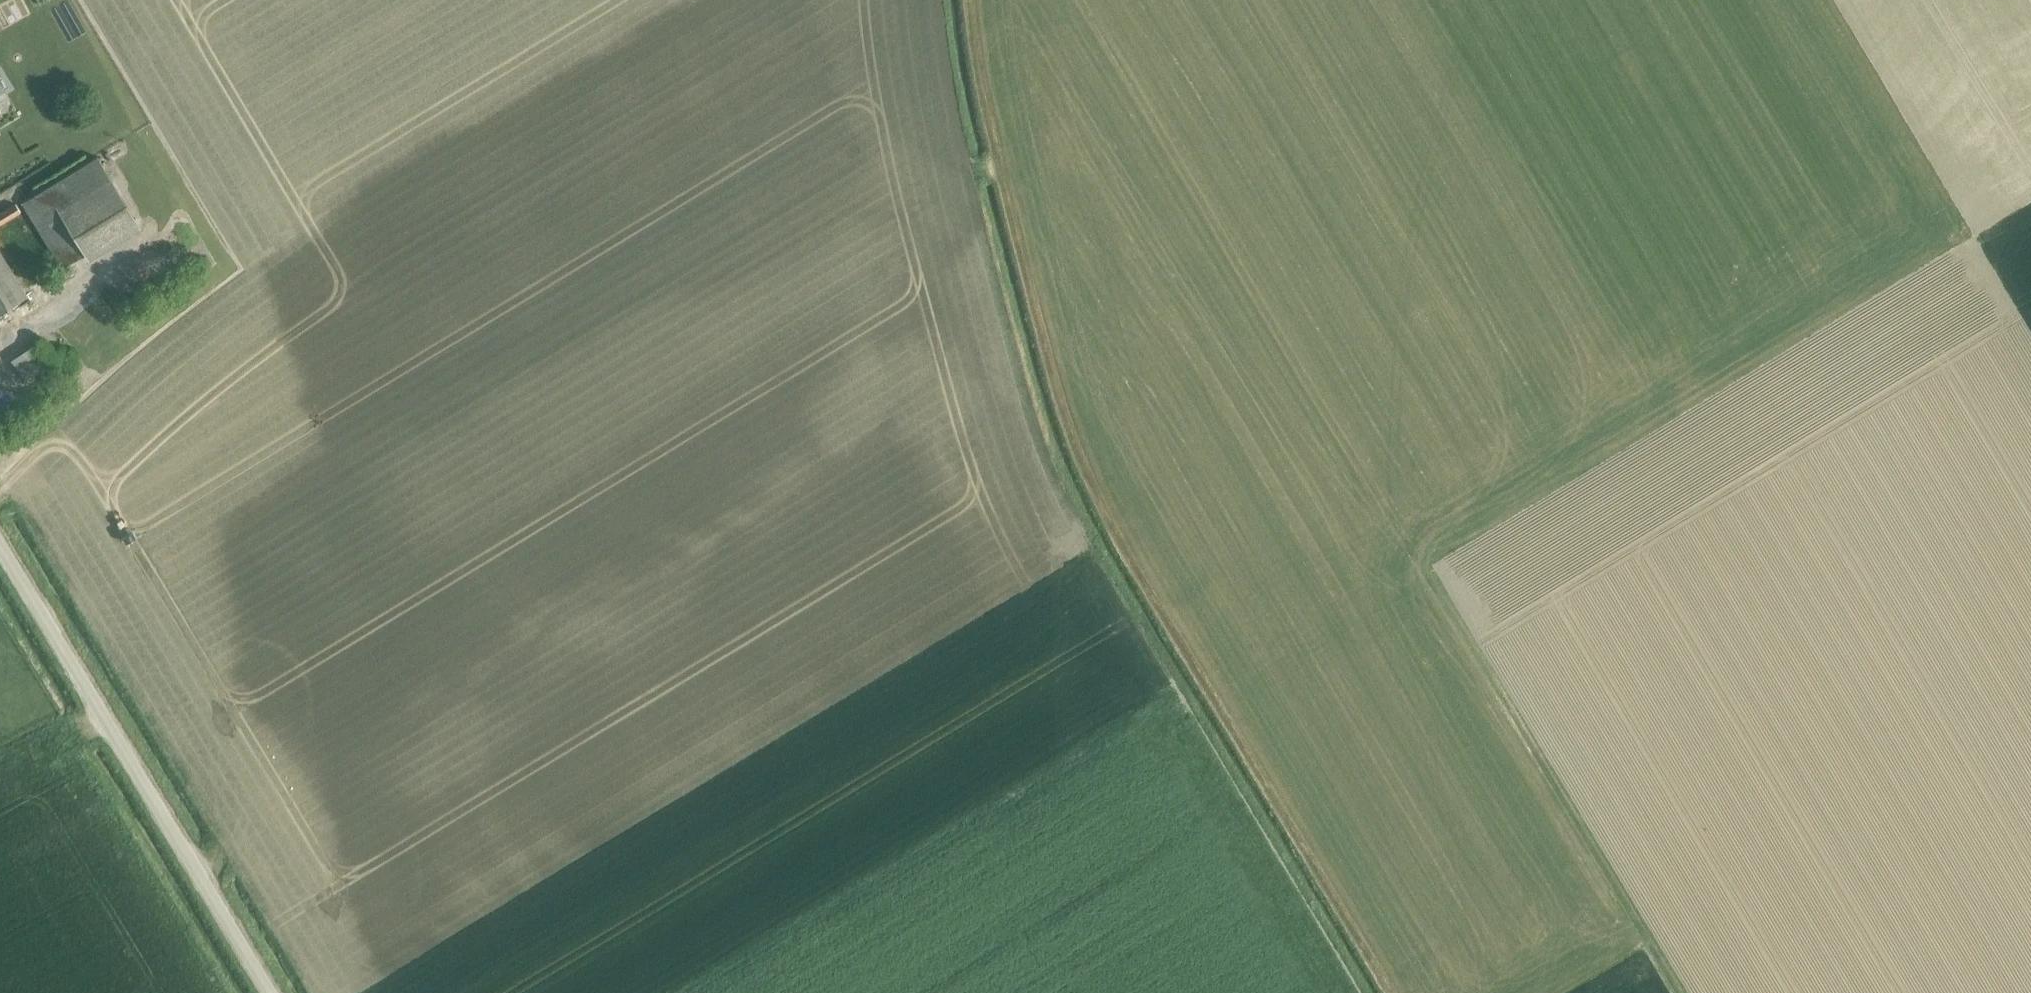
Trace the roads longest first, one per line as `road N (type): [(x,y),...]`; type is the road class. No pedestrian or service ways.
road 1 (unclassified): [(269,992),(0,546)]

